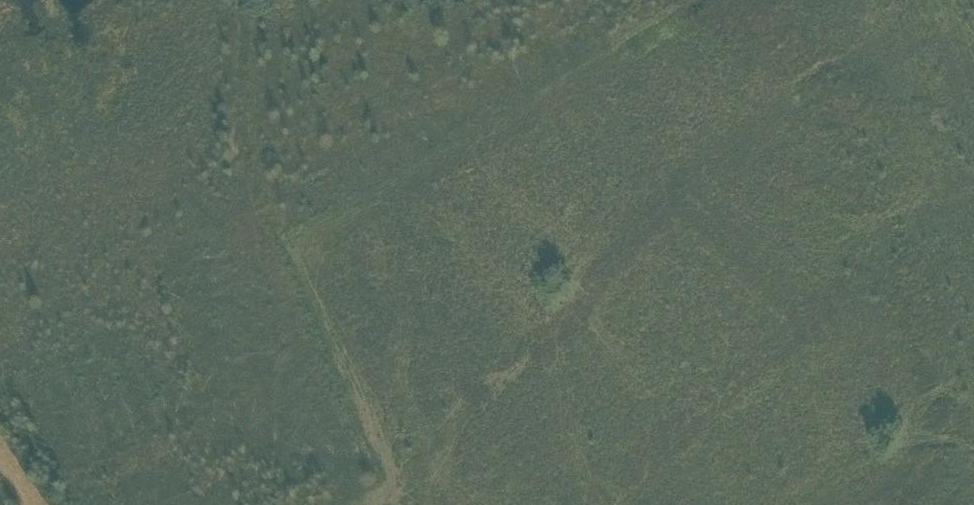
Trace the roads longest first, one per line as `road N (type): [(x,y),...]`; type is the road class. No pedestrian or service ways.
road 1 (track): [(356,504),(392,475),(387,447),(264,192),(243,111),(240,0)]

